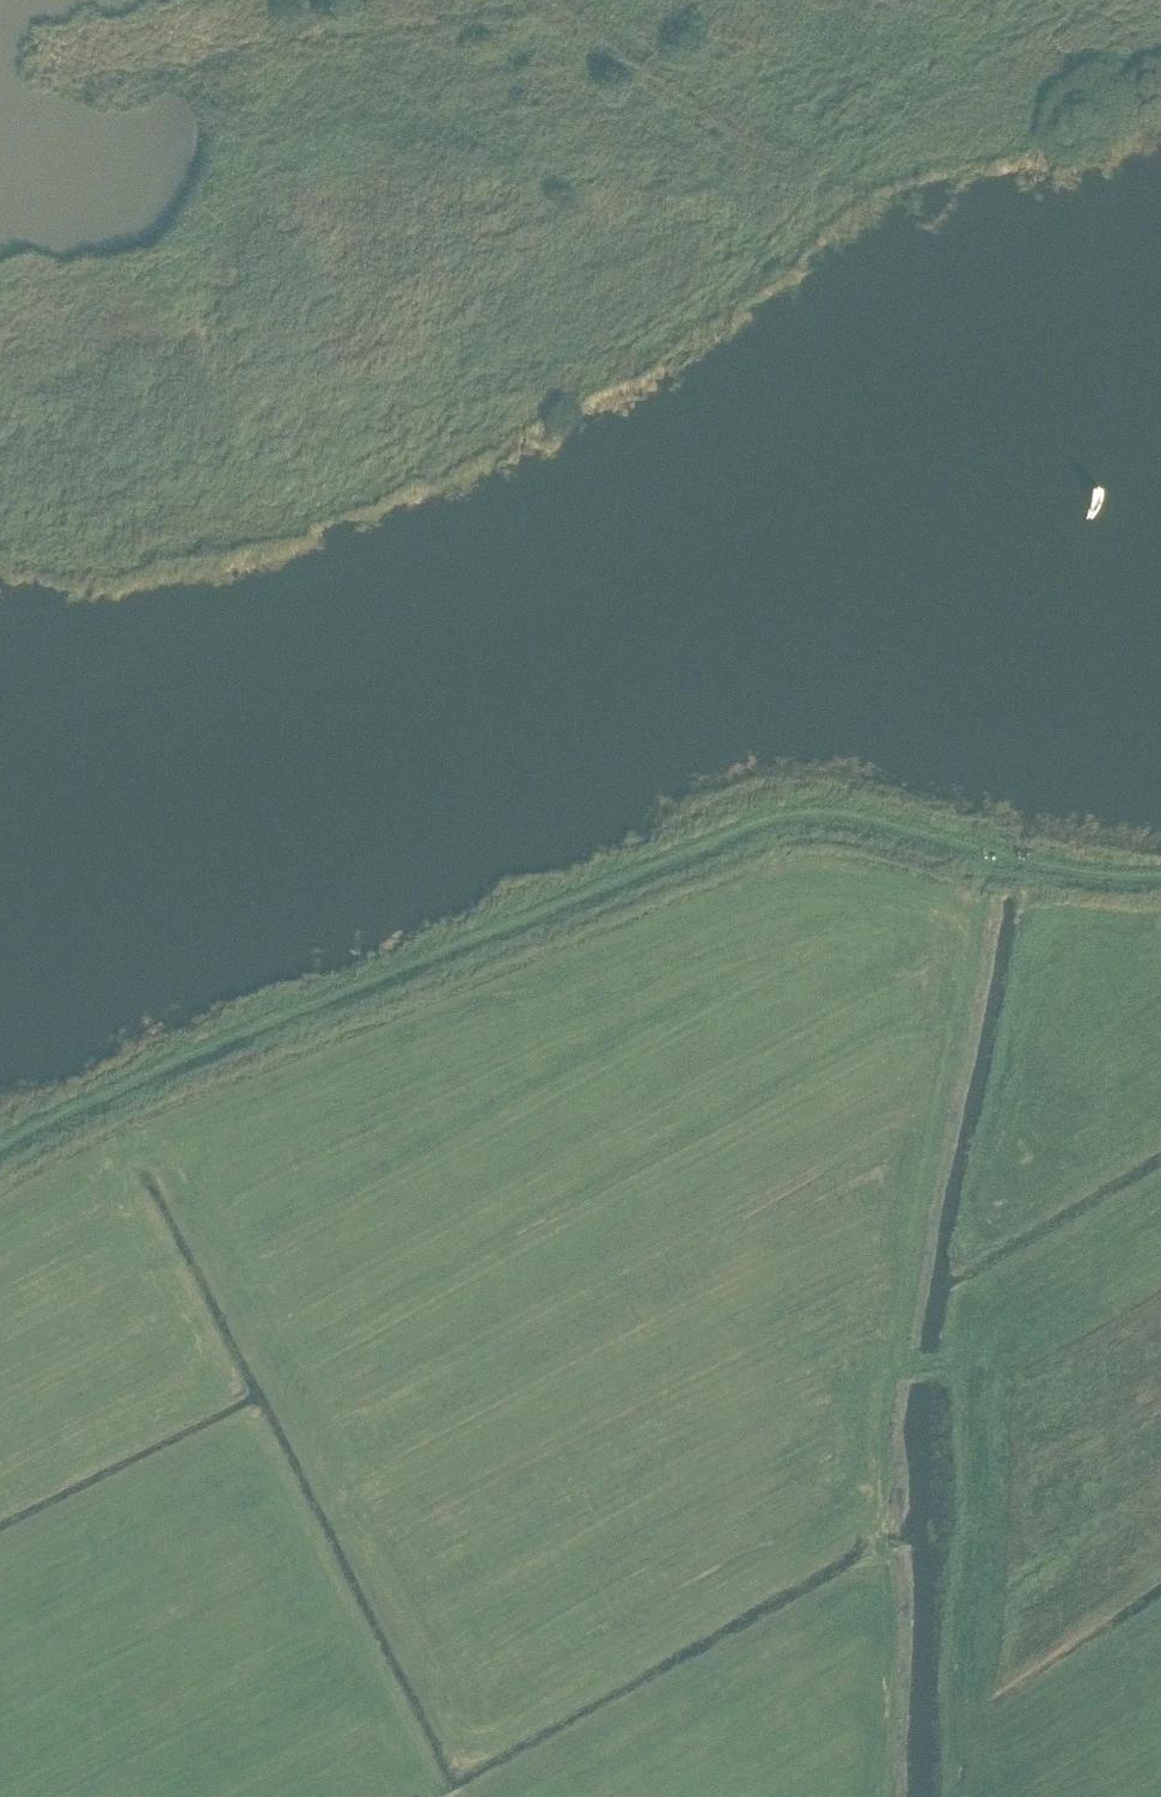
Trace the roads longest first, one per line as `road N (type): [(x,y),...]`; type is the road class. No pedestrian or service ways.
road 1 (track): [(892,1796),(879,1444),(891,1367)]

